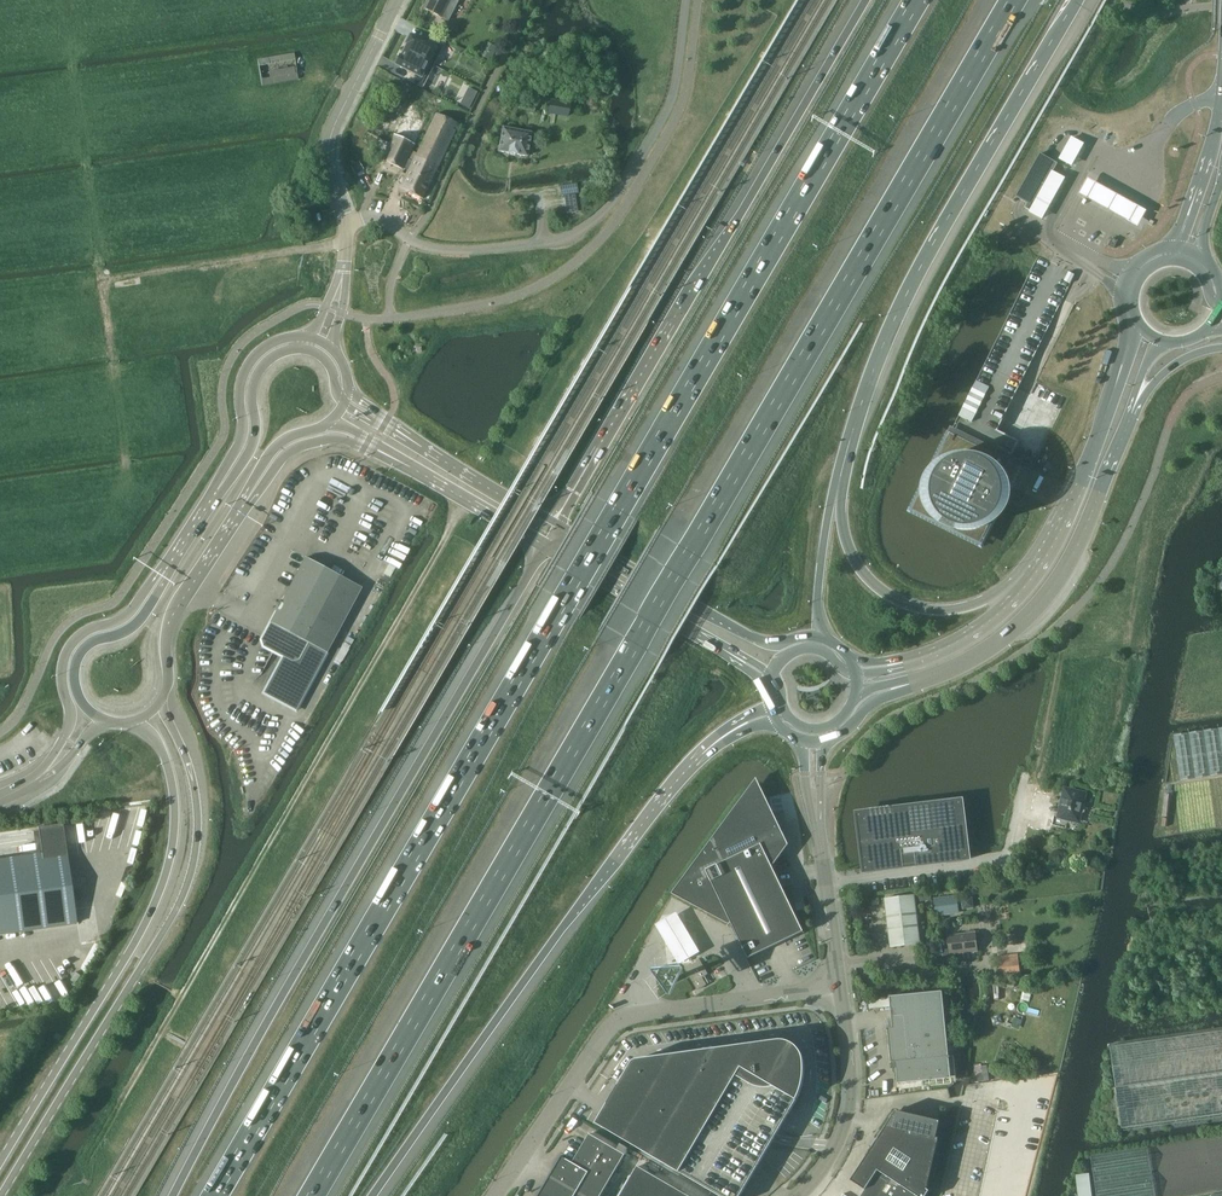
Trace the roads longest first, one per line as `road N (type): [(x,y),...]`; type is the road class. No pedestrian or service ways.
road 1 (motorway): [(314,1195),(1016,0)]
road 2 (motorway): [(920,0),(218,1195)]
road 3 (motorway): [(545,546),(175,1195)]
road 4 (motorway): [(867,0),(552,525)]
road 5 (motorway): [(375,1195),(565,928),(716,741)]
road 6 (secondary): [(6,1195),(189,878),(197,840),(194,784),(162,701)]
road 7 (secondary): [(135,720),(155,736),(169,765),(175,816),(169,865),(130,952),(0,1165)]
road 8 (unclassified): [(349,223),(379,219),(418,244),(456,250),(558,240),(589,223),(624,186),(673,97),(686,0)]
road 9 (motorway): [(862,396),(954,208),(1082,0)]
road 10 (motorway): [(1067,510),(983,601),(930,609),(887,595),(859,567),(844,527),(862,396)]
road 11 (unclassified): [(835,986),(617,1019),(494,1195)]
road 12 (secondary): [(917,682),(973,659),(1053,588),(1136,403)]
road 13 (track): [(116,369),(106,282),(346,241)]
road 14 (secondary): [(817,636),(765,643),(552,525)]
road 15 (motorway): [(817,636),(830,502),(862,396)]
road 16 (residential): [(349,223),(328,145),(400,0)]
road 17 (secondary): [(162,701),(171,620),(251,493)]
road 18 (secondary): [(1067,510),(1034,575),(998,615),(908,661)]
road 19 (unclassified): [(799,1195),(840,1135),(851,1094),(835,986)]
road 20 (secondary): [(545,546),(722,648)]
road 21 (secondary): [(311,337),(275,341),(251,360),(240,389),(244,434),(223,481)]
road 22 (secondary): [(158,581),(132,627),(90,643),(77,660),(78,695),(106,720)]
road 23 (track): [(1023,789),(1037,784),(1069,616)]
road 24 (secondary): [(552,525),(399,432)]
road 25 (secondary): [(392,457),(545,546)]
road 26 (secondary): [(302,349),(275,356),(255,378),(253,442),(223,481)]
road 27 (unclassified): [(835,986),(817,820)]
road 28 (secondary): [(158,581),(122,619),(68,646),(67,697)]
road 29 (secondary): [(251,493),(288,454),(324,440),(392,457)]
road 30 (secondary): [(1221,54),(1219,102),(1192,202)]
road 31 (secondary): [(1117,379),(1067,510)]

